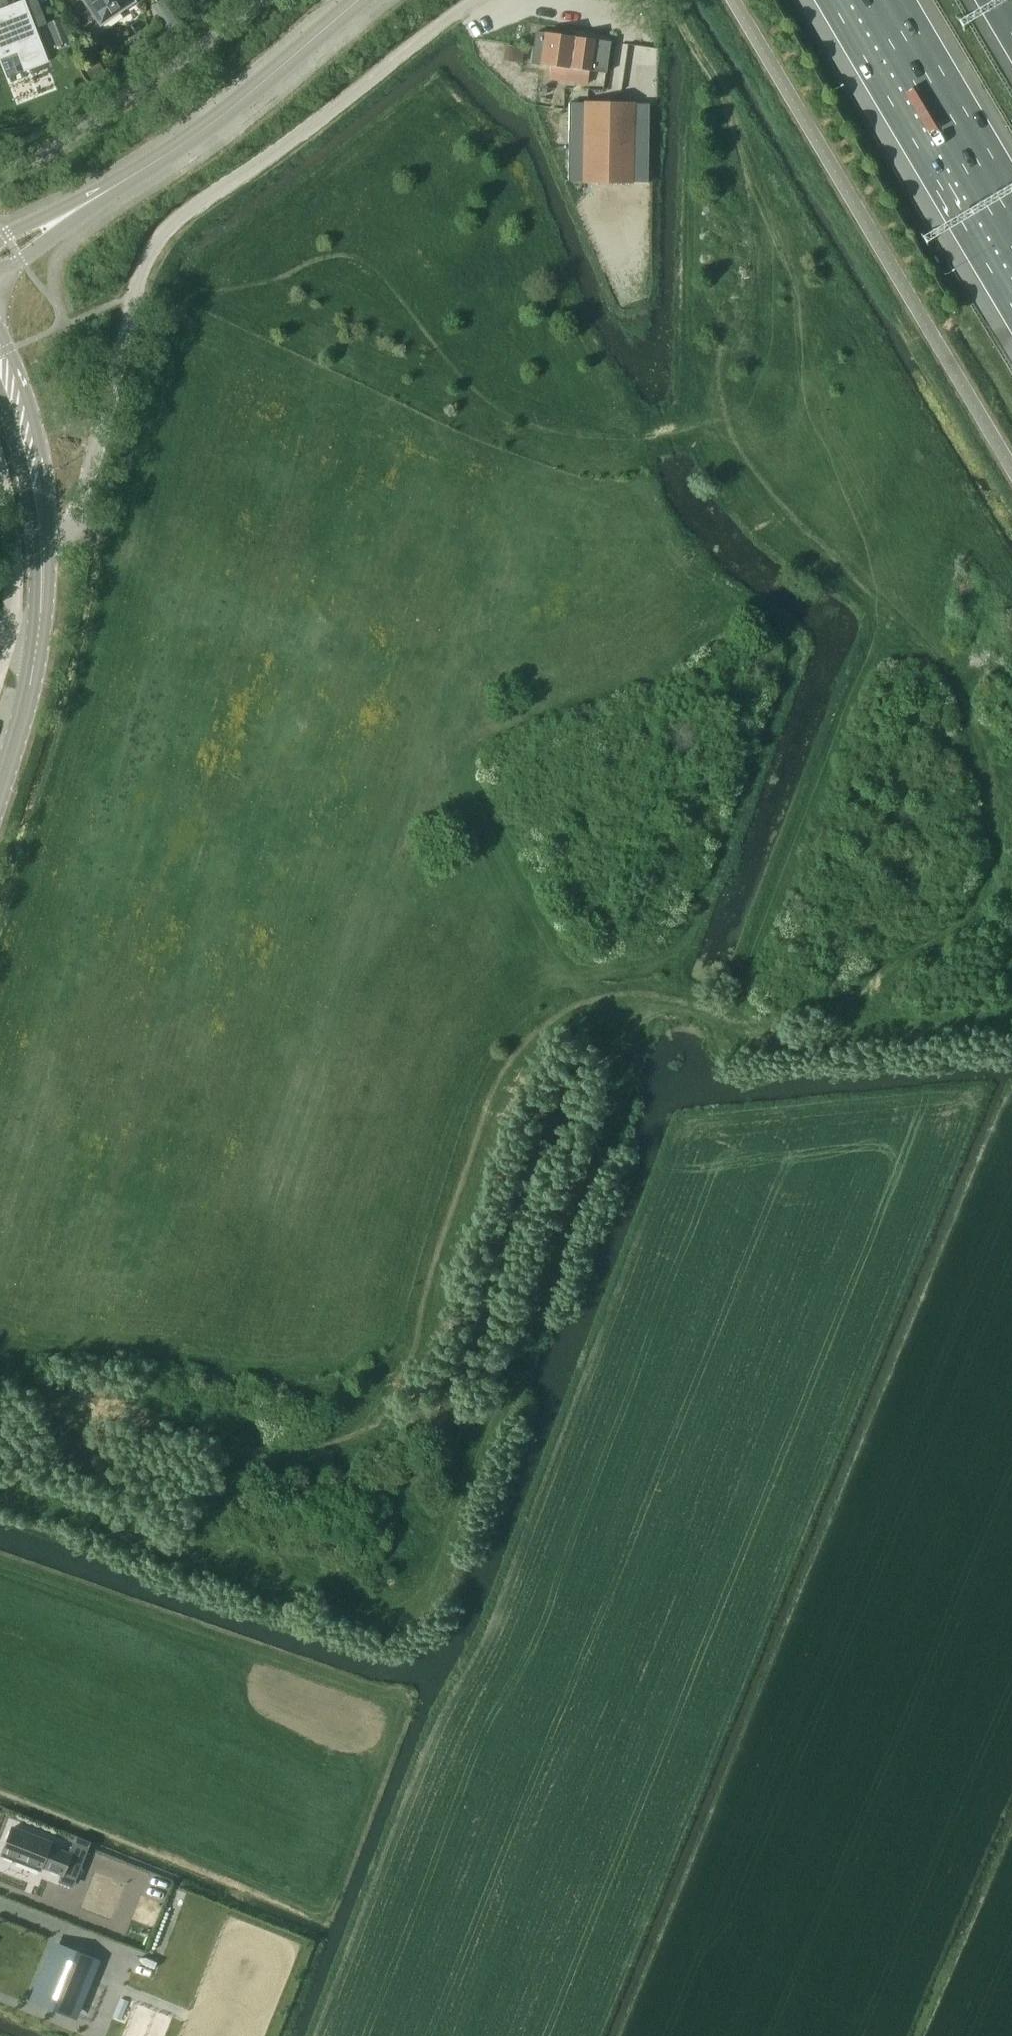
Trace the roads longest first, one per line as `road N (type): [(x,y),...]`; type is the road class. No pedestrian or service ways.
road 1 (unclassified): [(43,545),(78,516),(151,246),(173,220),(474,0)]
road 2 (tertiary): [(0,256),(227,109),(356,0)]
road 3 (motorway): [(881,0),(1011,218)]
road 4 (tertiary): [(43,545),(19,411),(0,369)]
road 5 (tertiary): [(0,789),(38,643)]

